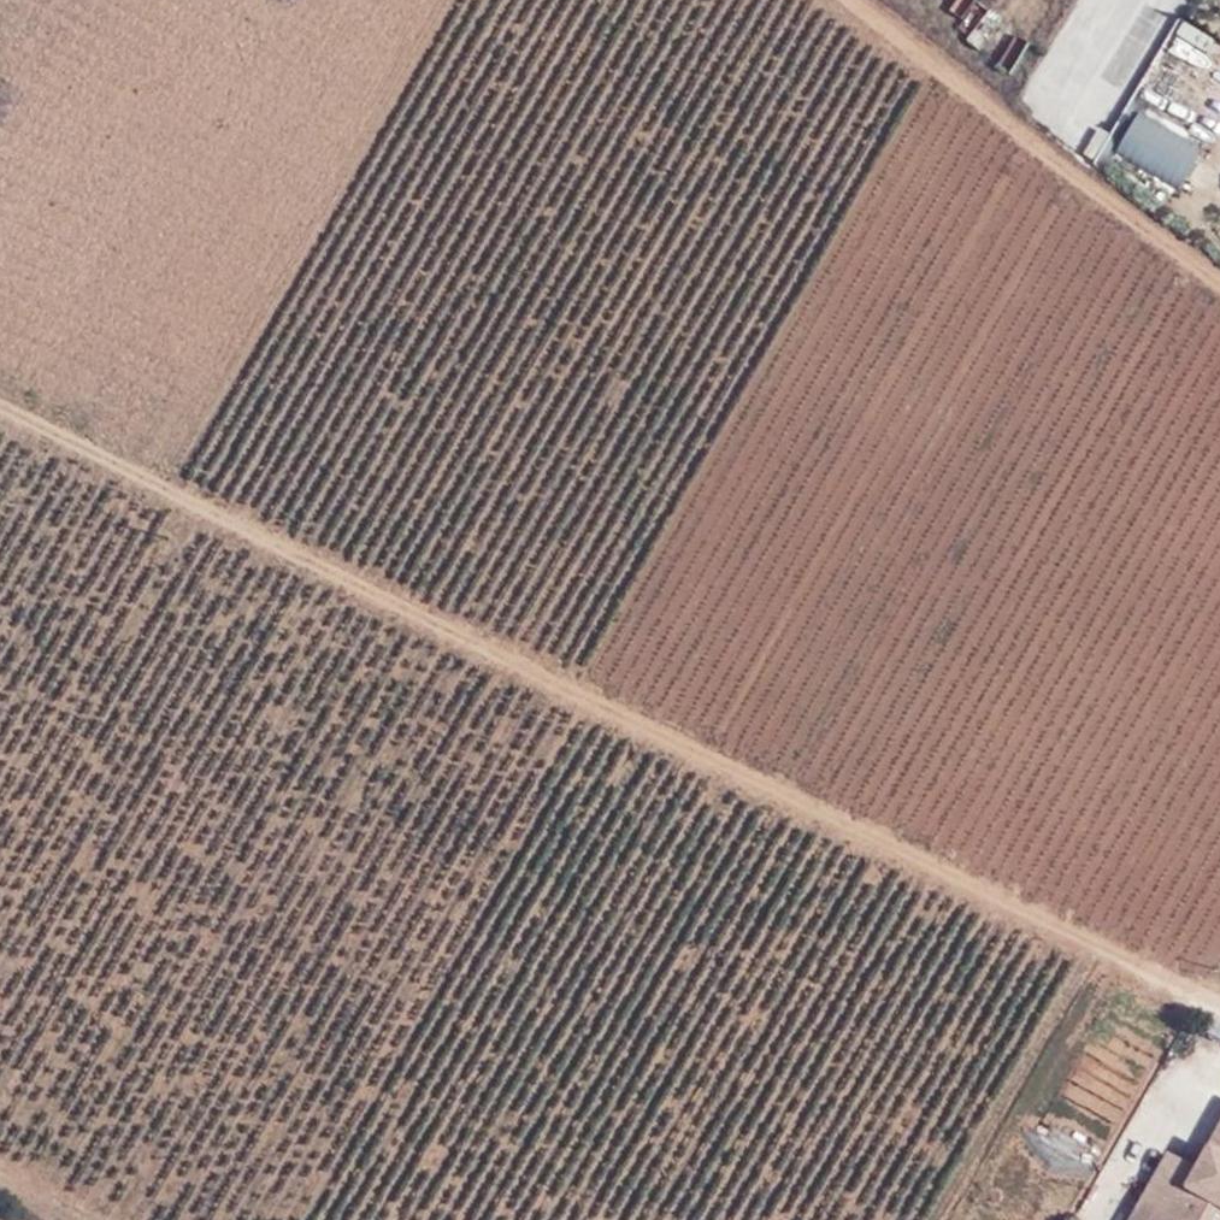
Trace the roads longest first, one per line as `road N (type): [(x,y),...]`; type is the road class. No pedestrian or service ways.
road 1 (track): [(0,405),(830,819),(1219,1001)]
road 2 (track): [(1219,288),(843,0)]
road 3 (track): [(930,1219),(1091,942)]
road 4 (track): [(1147,969),(1219,856)]

